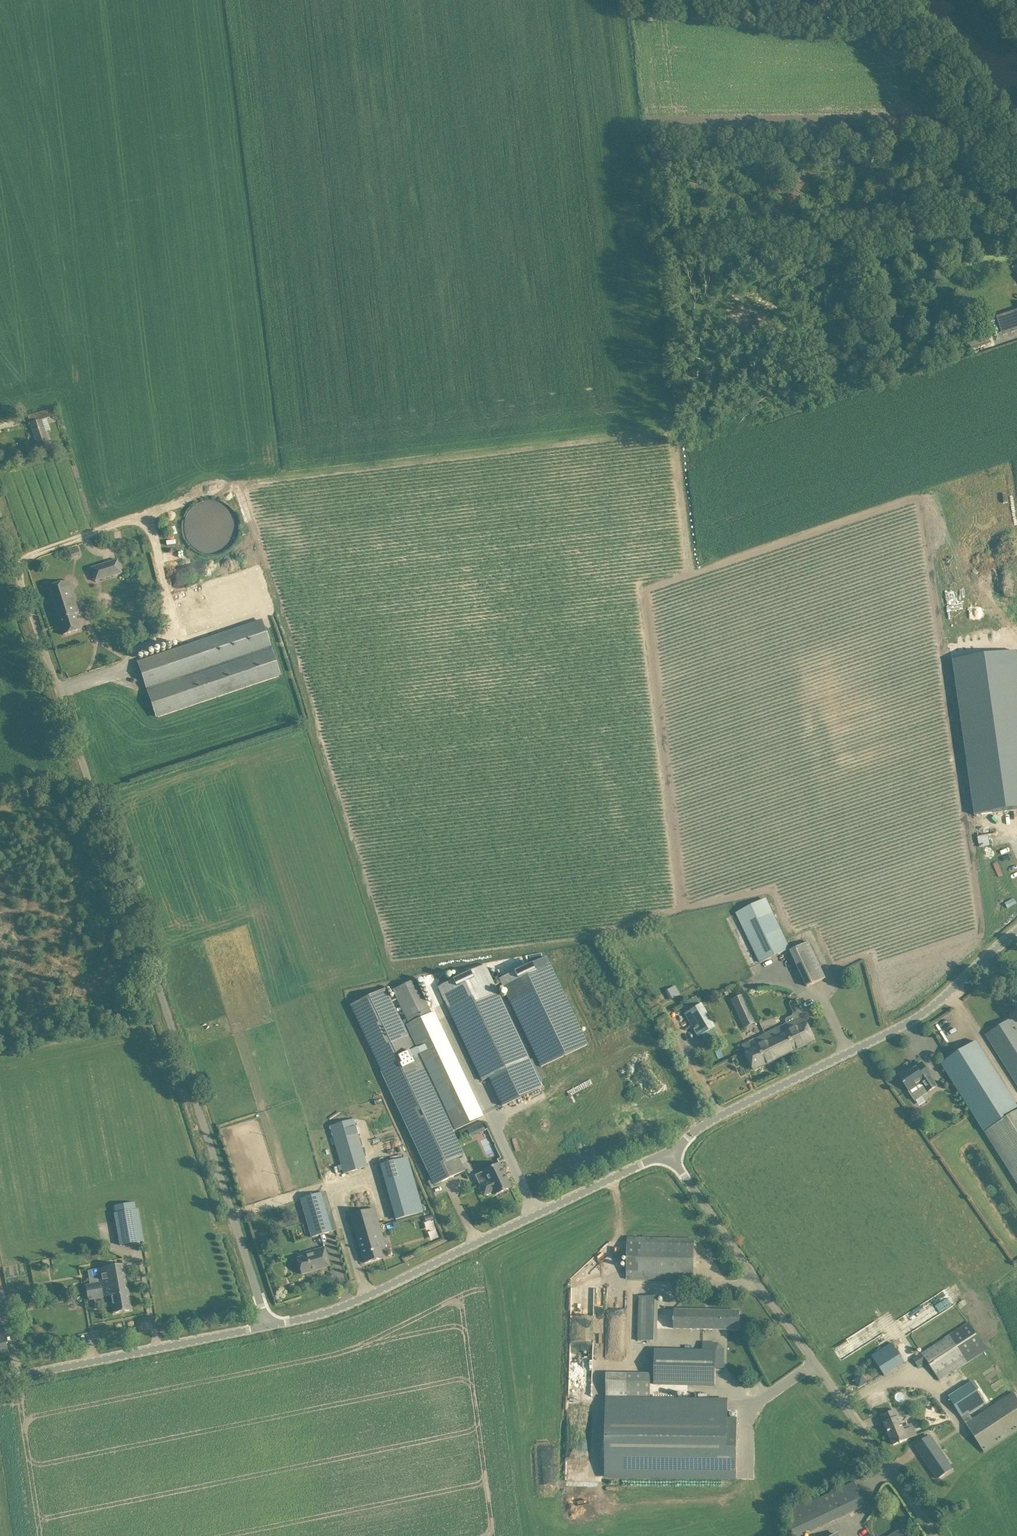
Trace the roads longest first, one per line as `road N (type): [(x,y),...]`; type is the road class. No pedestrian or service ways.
road 1 (unclassified): [(268,1326),(0,538)]
road 2 (unclassified): [(936,1535),(670,1153)]
road 3 (unclassified): [(268,1326),(350,1304),(670,1153)]
road 4 (unclassified): [(670,1153),(700,1128),(921,1014),(1016,932)]
road 5 (unclassified): [(0,1380),(268,1326)]
road 6 (track): [(891,0),(1016,172)]

